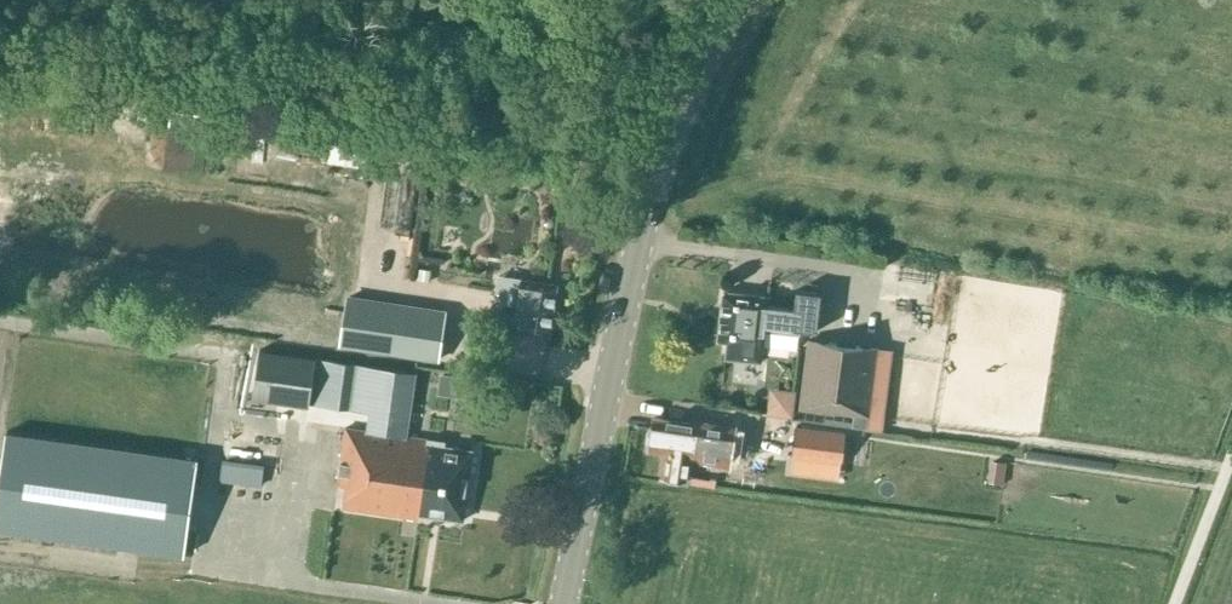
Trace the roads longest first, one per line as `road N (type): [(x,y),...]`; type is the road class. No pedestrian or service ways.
road 1 (tertiary): [(566,603),(659,172),(737,0)]

